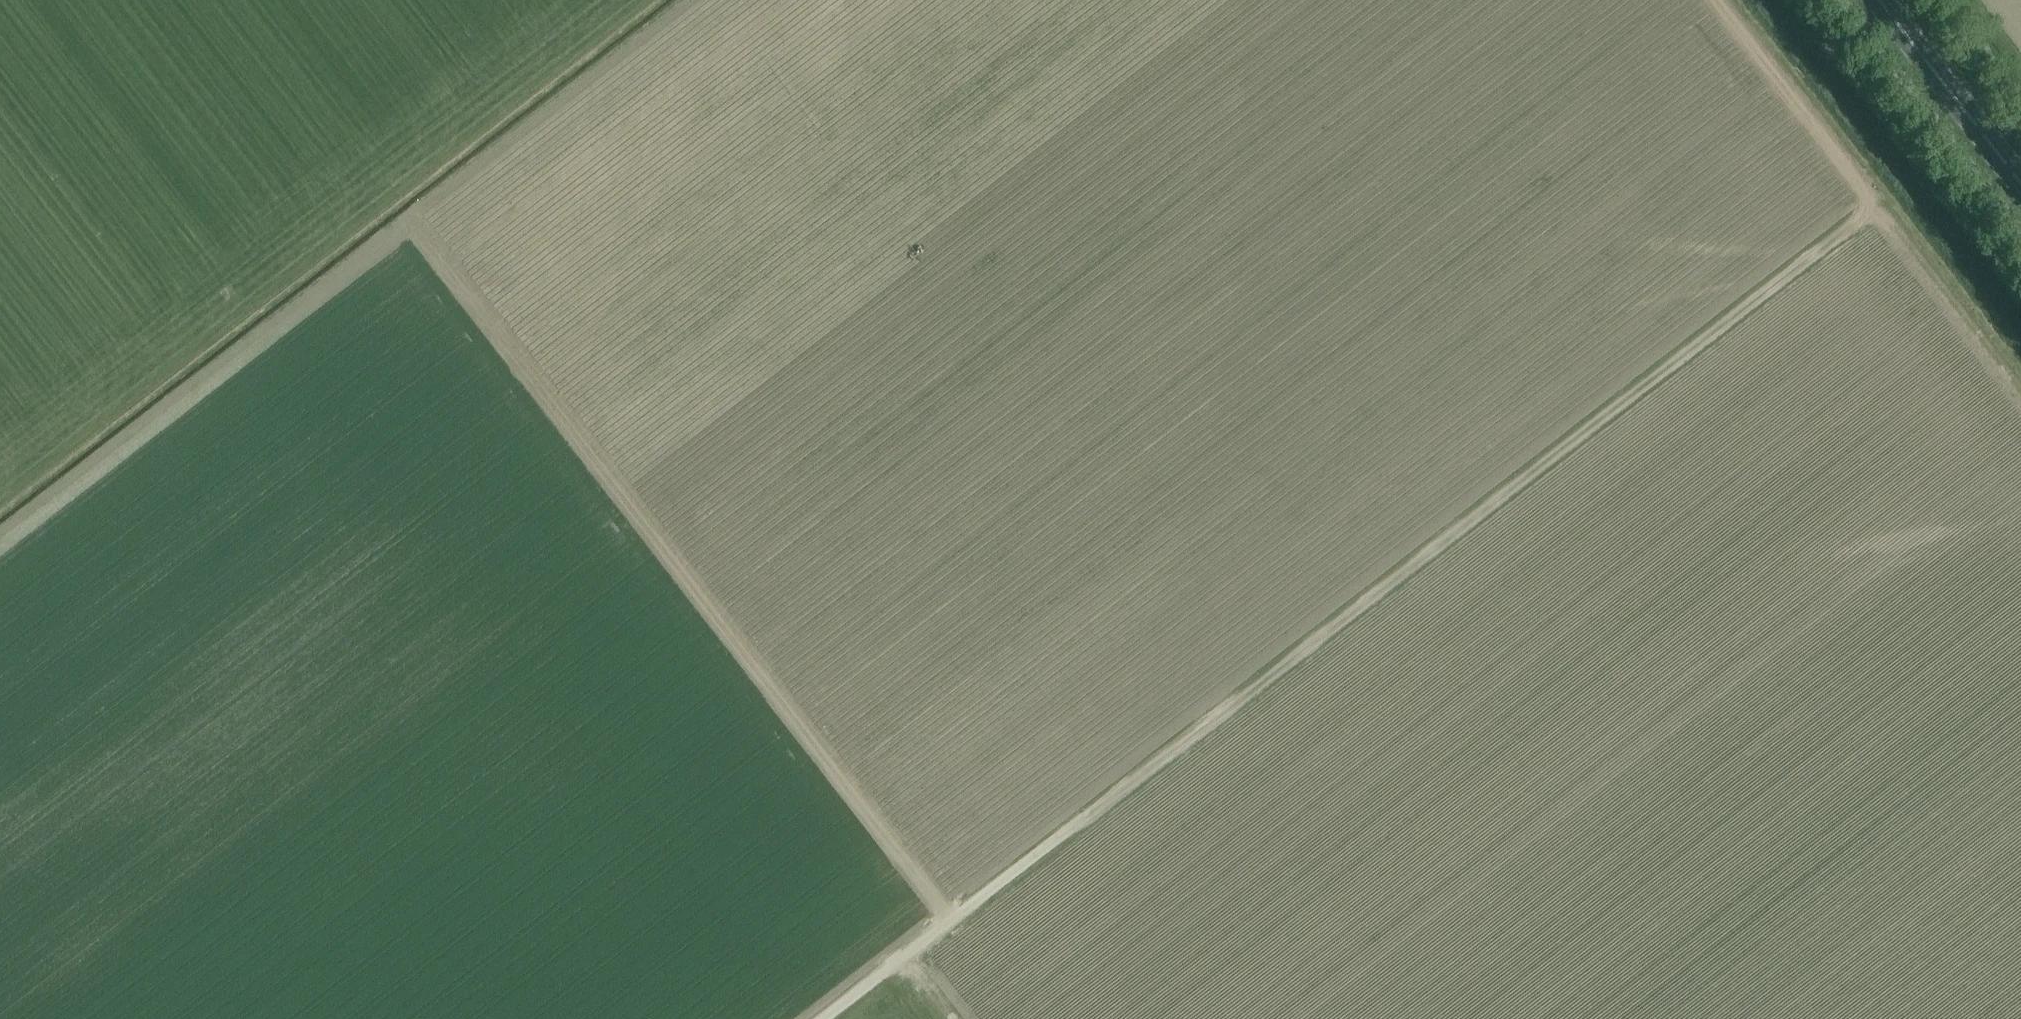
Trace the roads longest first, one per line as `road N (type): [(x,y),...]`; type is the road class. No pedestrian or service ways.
road 1 (secondary): [(2020,166),(1896,0)]

